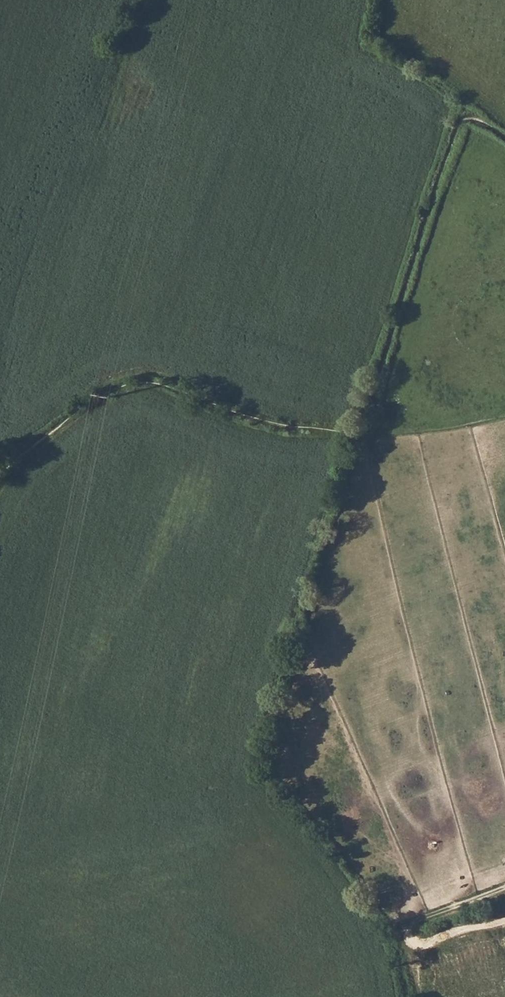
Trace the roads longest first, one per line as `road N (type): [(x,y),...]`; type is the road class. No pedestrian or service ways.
road 1 (track): [(0,479),(103,393),(153,383),(204,396)]

